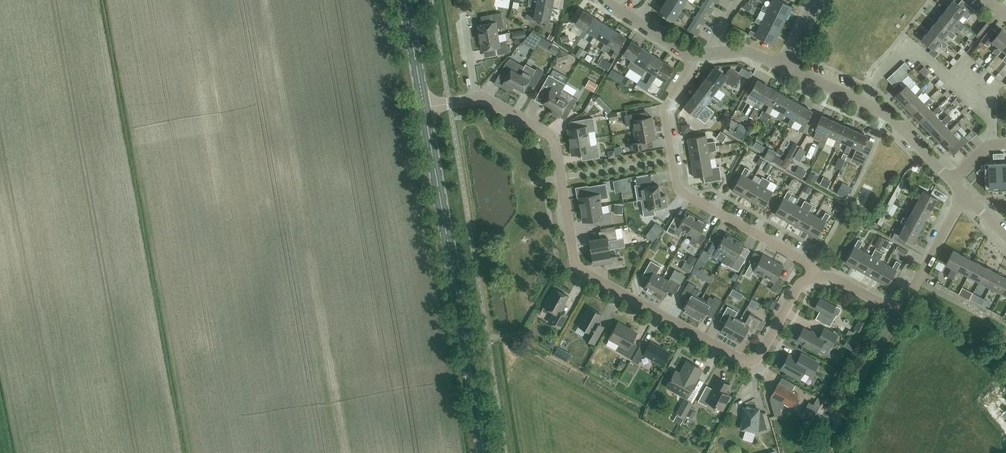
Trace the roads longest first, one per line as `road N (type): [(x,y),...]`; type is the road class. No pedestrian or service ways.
road 1 (residential): [(478,98),(555,140),(581,270),(745,361),(756,359),(798,287),(816,273)]
road 2 (secondary): [(482,452),(424,108)]
road 3 (residential): [(816,273),(677,185),(664,109),(694,57)]
road 4 (residential): [(816,273),(886,304),(905,299),(963,195)]
road 5 (residential): [(951,182),(889,117),(784,66)]

